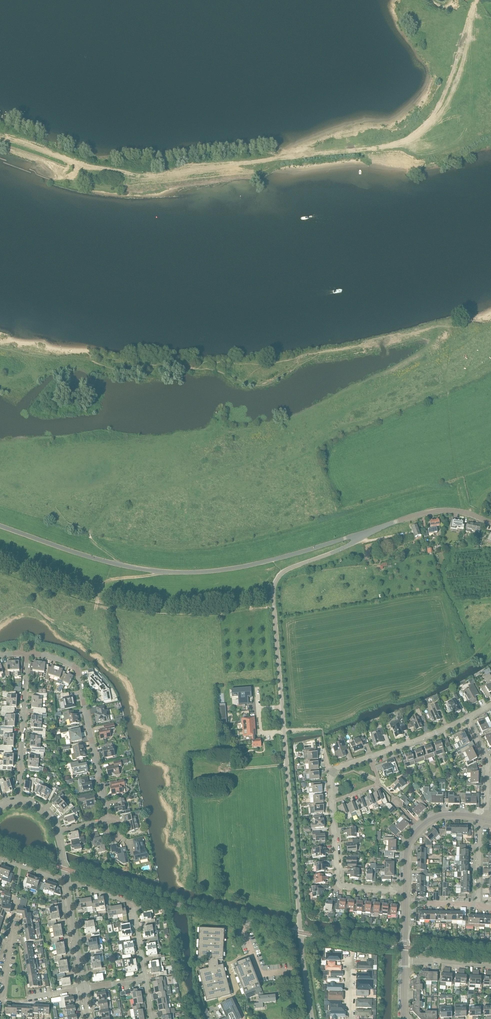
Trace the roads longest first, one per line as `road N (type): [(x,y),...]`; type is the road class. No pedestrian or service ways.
road 1 (unclassified): [(299,933),(274,584),(367,534)]
road 2 (unclassified): [(367,534),(244,567),(191,572),(122,565),(0,526)]
road 3 (residential): [(108,818),(78,668),(28,655)]
road 4 (residential): [(406,894),(341,886),(332,802)]
road 5 (residential): [(146,978),(133,902),(66,882)]
road 6 (residential): [(18,801),(28,655)]
road 7 (unclassified): [(490,522),(436,510),(367,534)]

